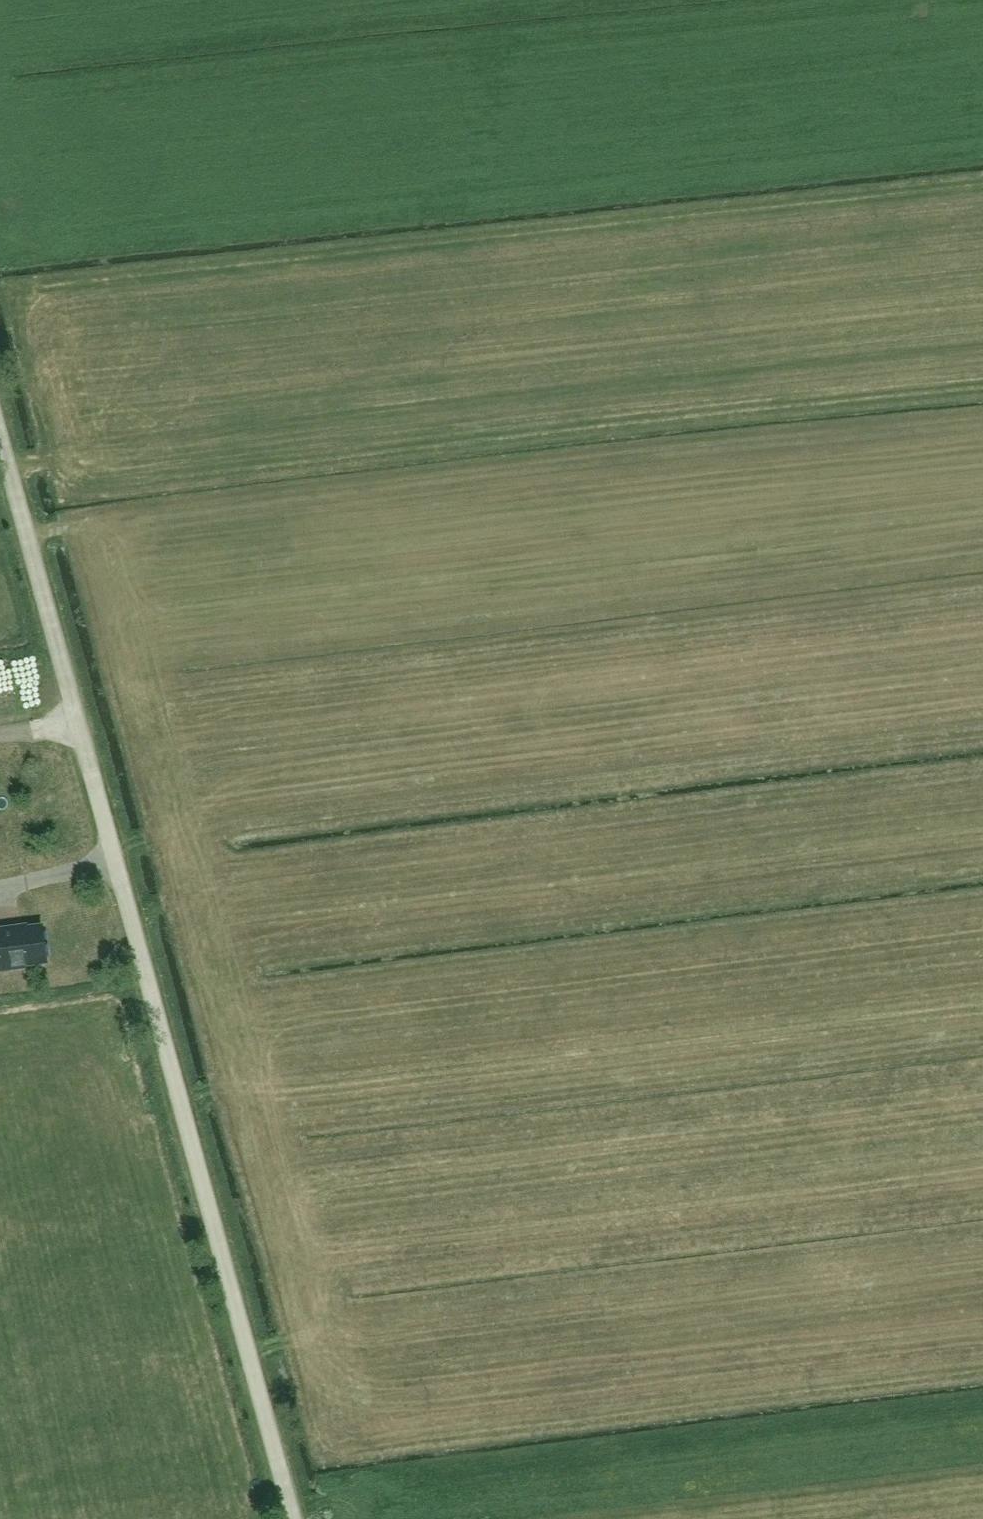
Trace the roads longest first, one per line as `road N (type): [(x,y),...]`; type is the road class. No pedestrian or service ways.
road 1 (unclassified): [(297,1518),(0,429)]

